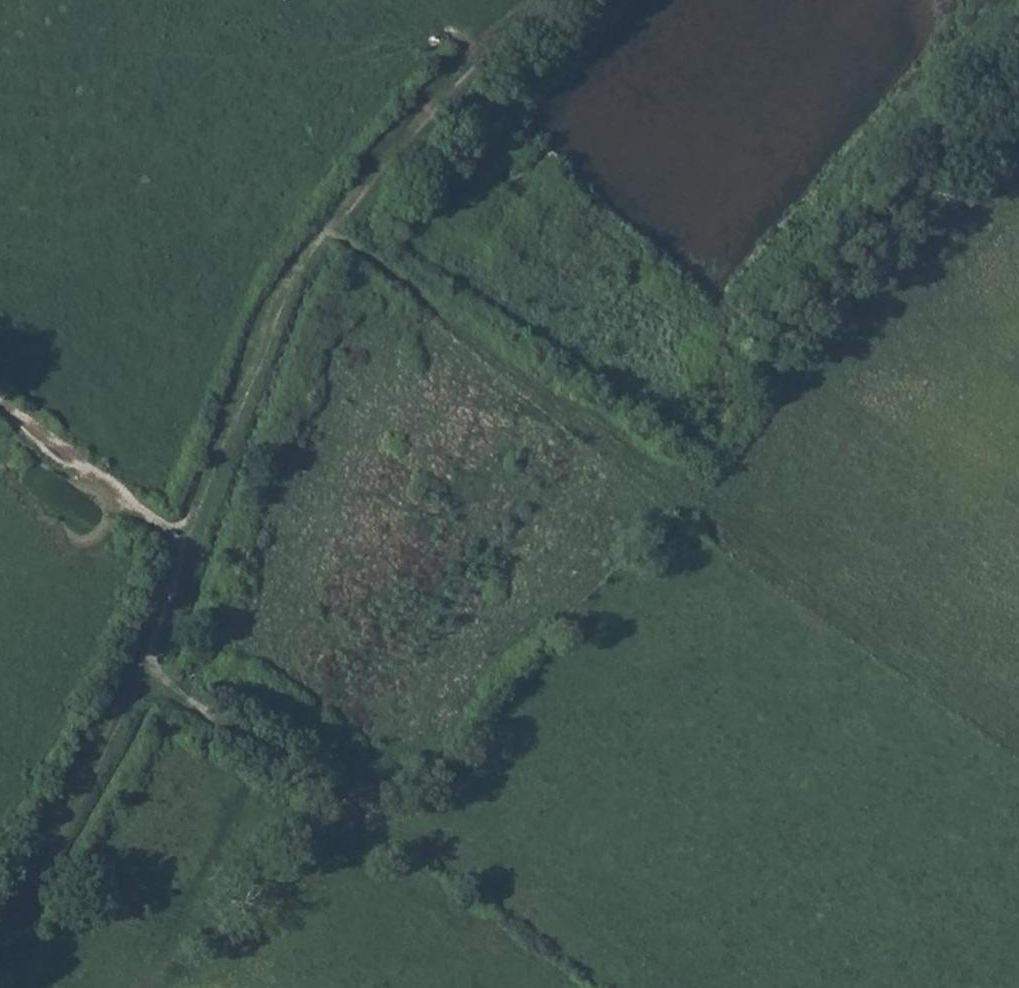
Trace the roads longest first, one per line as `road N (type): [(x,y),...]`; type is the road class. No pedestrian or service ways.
road 1 (track): [(463,87),(326,227),(283,287),(191,536),(57,835),(0,937)]

